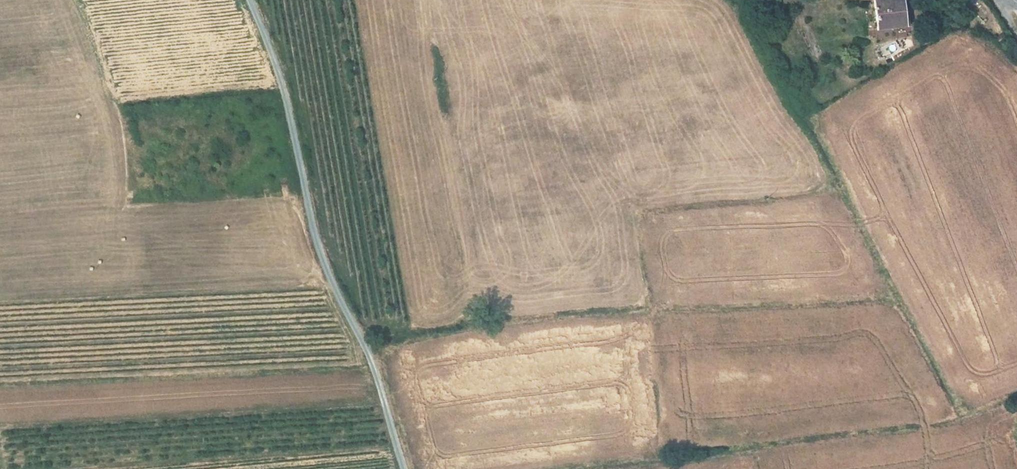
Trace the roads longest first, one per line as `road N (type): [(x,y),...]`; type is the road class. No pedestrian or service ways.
road 1 (track): [(405,468),(370,353),(327,268),(285,89),(250,0)]

